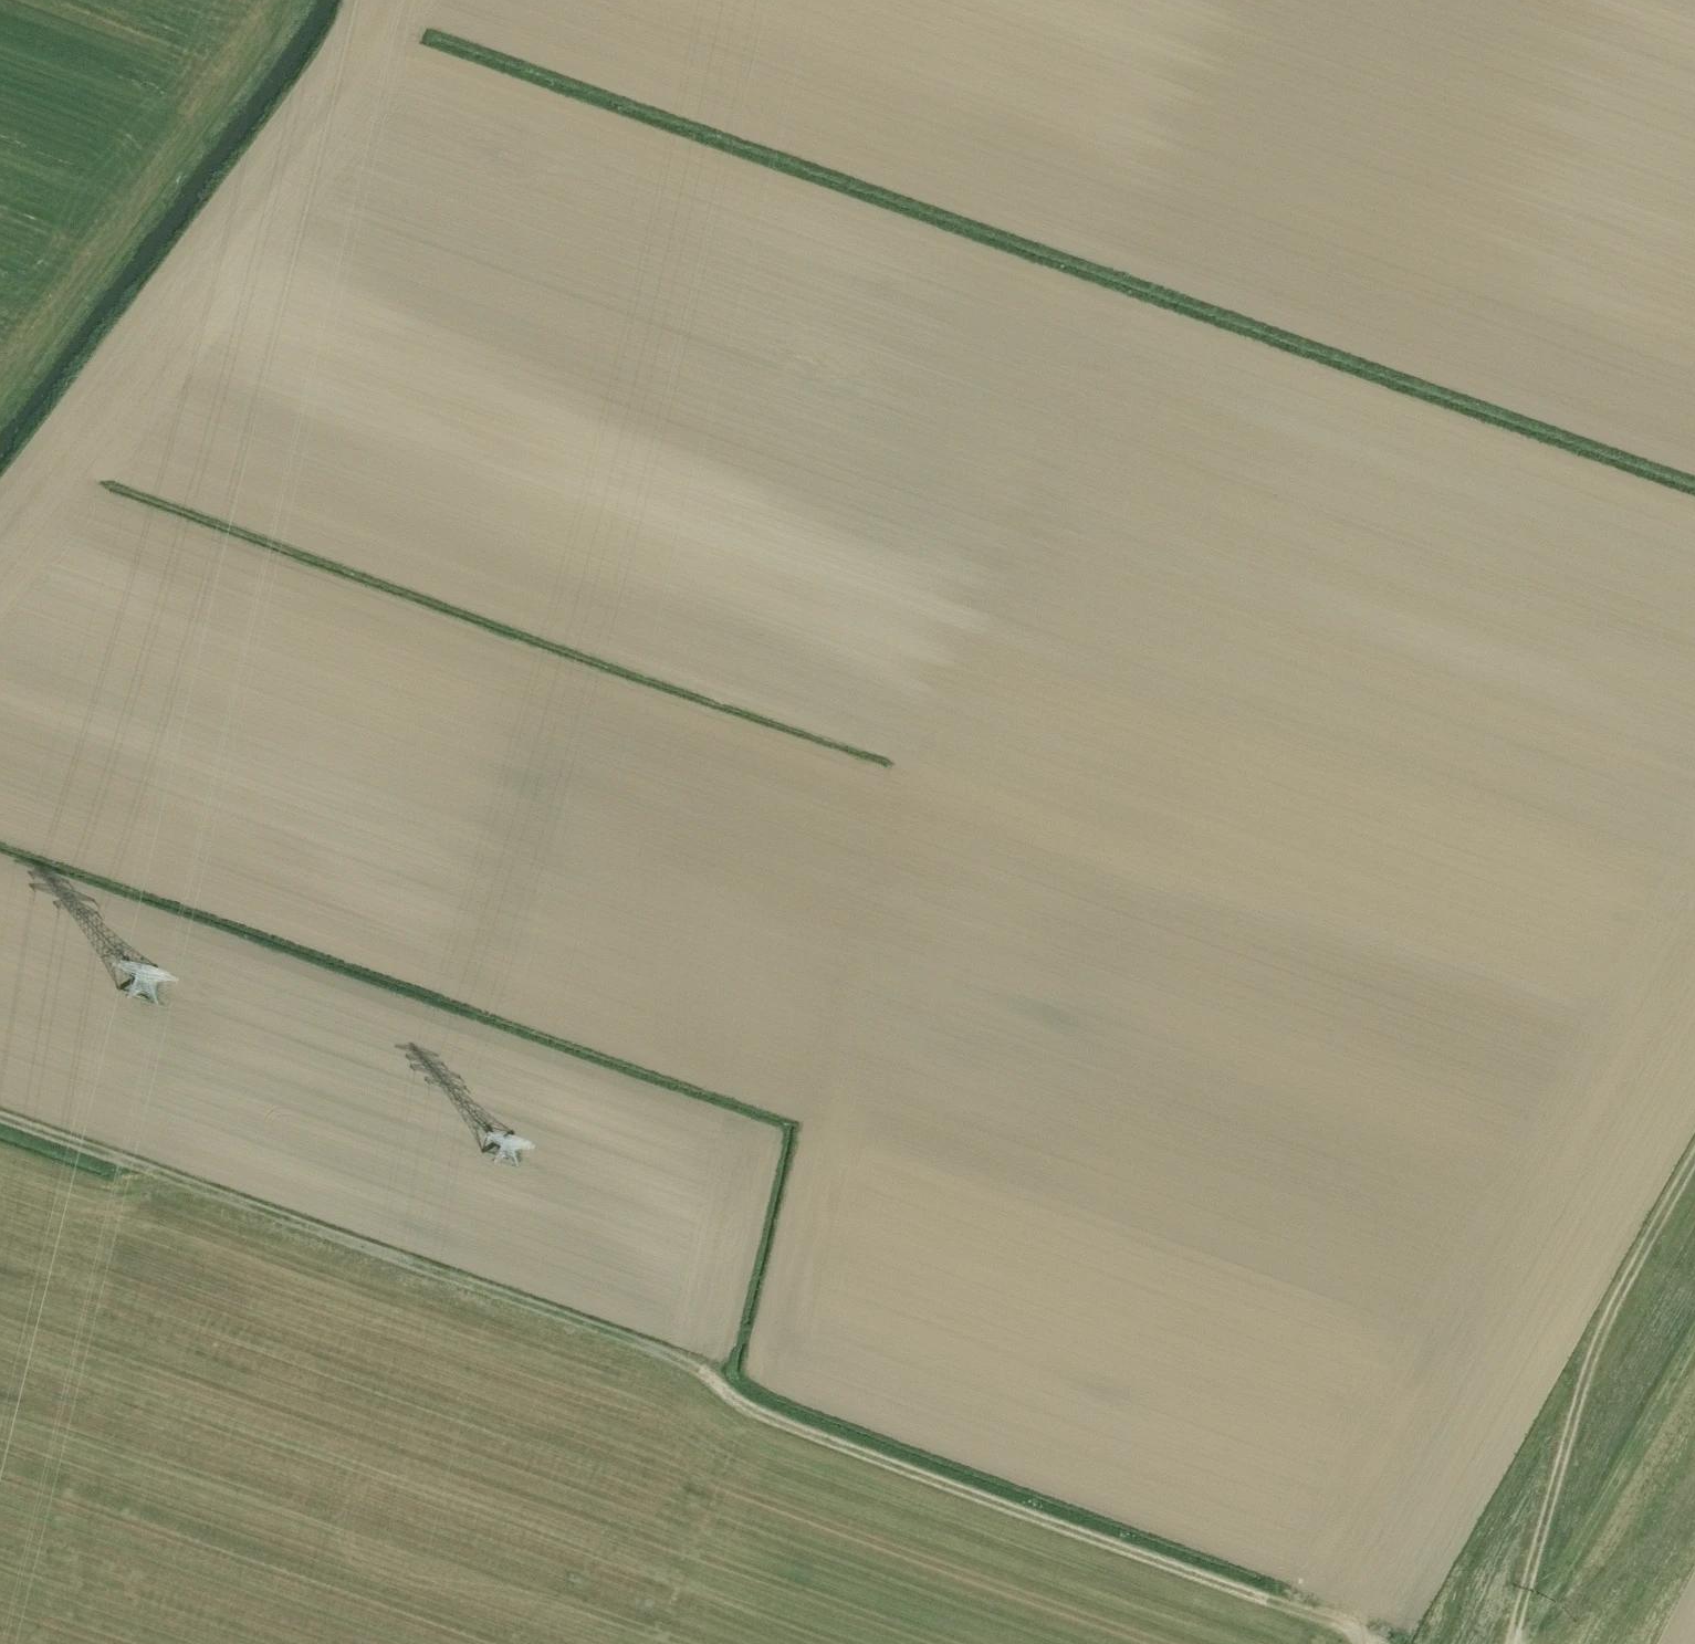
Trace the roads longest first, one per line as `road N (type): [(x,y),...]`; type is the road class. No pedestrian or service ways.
road 1 (track): [(1369,1643),(1354,1630),(773,1417),(700,1366)]
road 2 (track): [(1509,1643),(1605,1315),(1694,1154)]

